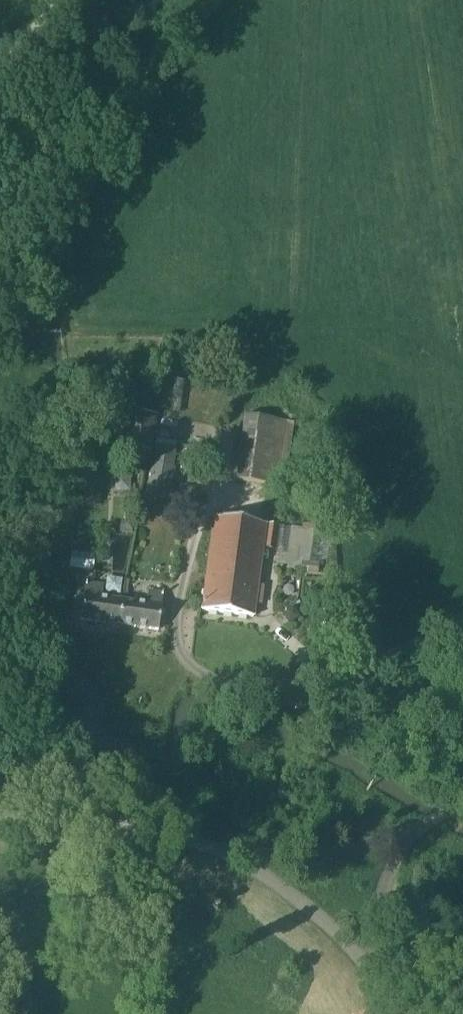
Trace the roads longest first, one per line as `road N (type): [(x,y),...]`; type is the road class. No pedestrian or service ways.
road 1 (track): [(0,693),(44,757),(108,816)]

